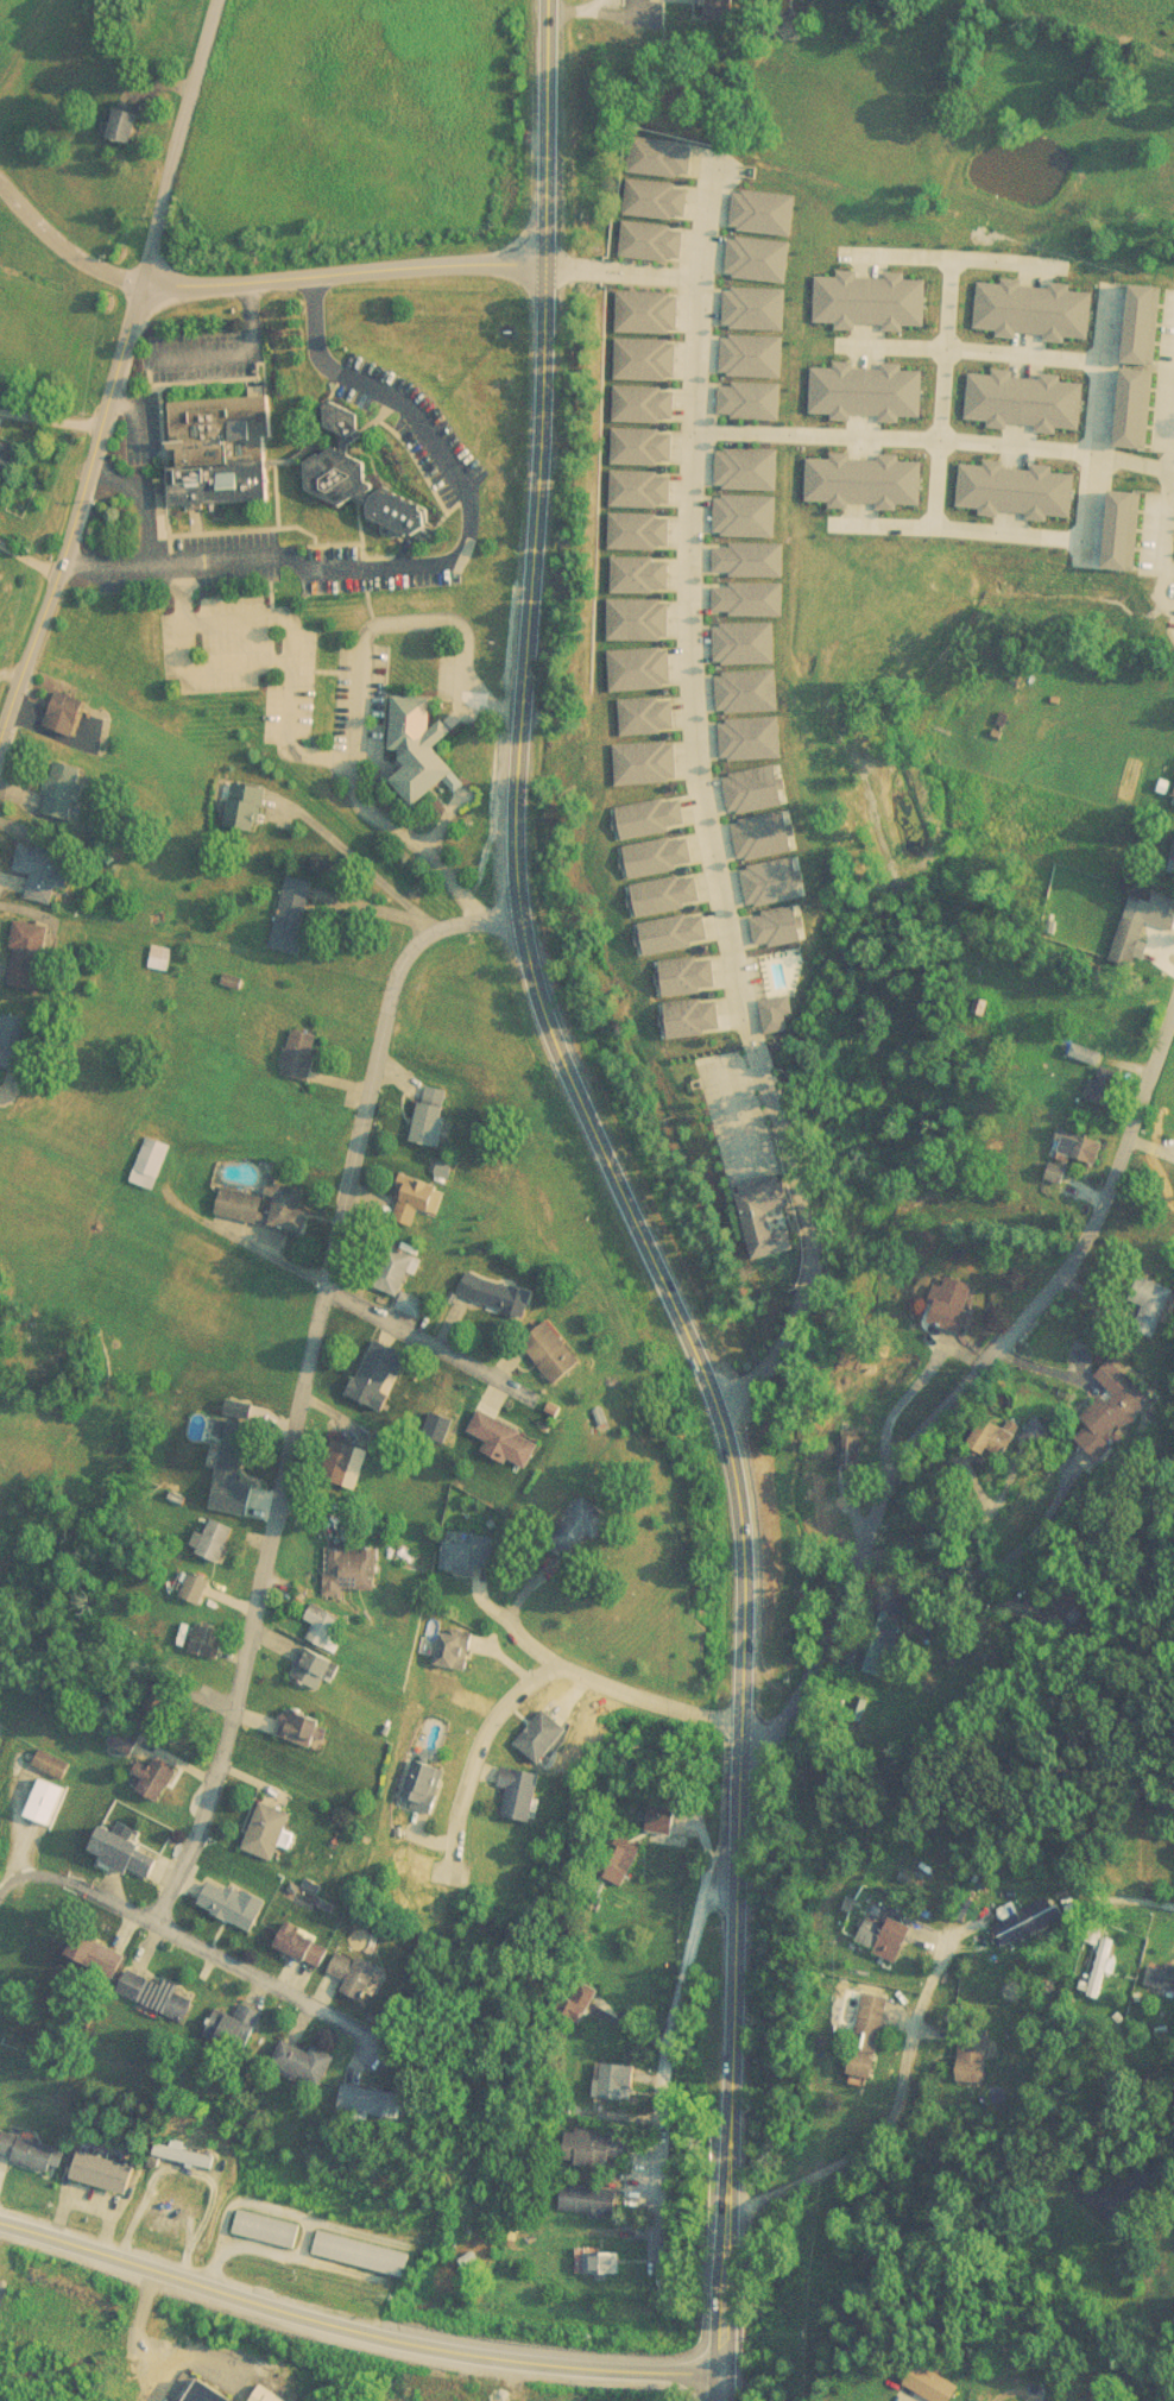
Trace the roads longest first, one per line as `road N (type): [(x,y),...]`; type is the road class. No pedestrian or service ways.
road 1 (secondary): [(719,2400),(745,1502),(725,1413),(551,1021),(519,907),(519,707),(553,353)]
road 2 (residential): [(708,151),(690,668),(696,783),(744,1023),(808,1224),(810,1272),(771,1363),(719,1401)]
road 3 (residential): [(519,907),(424,926),(399,953),(221,1746),(201,1821),(154,1912)]
road 4 (residential): [(739,1763),(771,1739),(806,1684),(891,1451),(1055,1279),(1122,1155),(1173,1019)]
road 5 (tertiary): [(0,2226),(358,2325),(486,2350),(610,2363),(721,2358)]
road 6 (residential): [(0,760),(67,576),(147,278)]
road 7 (residential): [(1115,292),(1090,540),(841,529)]
road 8 (residential): [(699,434),(1096,452),(1173,480)]
road 9 (residential): [(740,1861),(719,1870),(701,1897),(662,2061),(654,2261)]
road 10 (residential): [(147,278),(523,256),(555,263)]
road 11 (residential): [(208,0),(153,198),(147,278)]
road 12 (residential): [(955,261),(940,534)]
road 13 (residential): [(154,1912),(389,2047)]
road 14 (residential): [(842,348),(1107,361)]
road 15 (secondary): [(555,263),(549,0)]
road 16 (residential): [(739,1723),(643,1699),(557,1664),(530,1647),(506,1618)]
road 17 (residential): [(557,1664),(523,1688),(469,1764),(447,1874)]
road 18 (residential): [(324,1278),(531,1394)]
road 19 (residential): [(848,257),(1068,266)]
road 20 (residential): [(1173,391),(1160,573),(1173,574)]
road 21 (residential): [(154,1912),(95,1879),(29,1865),(0,1900)]
road 22 (residential): [(703,275),(555,263)]

